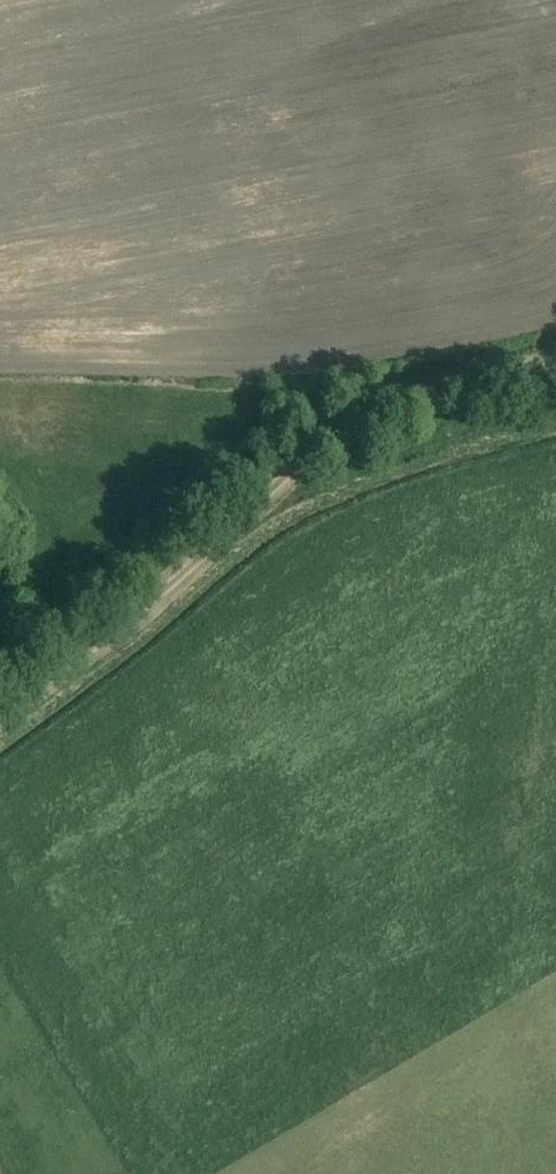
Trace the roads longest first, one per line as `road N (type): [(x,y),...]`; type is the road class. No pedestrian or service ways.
road 1 (track): [(0,721),(178,586),(344,432),(374,414),(555,361)]

